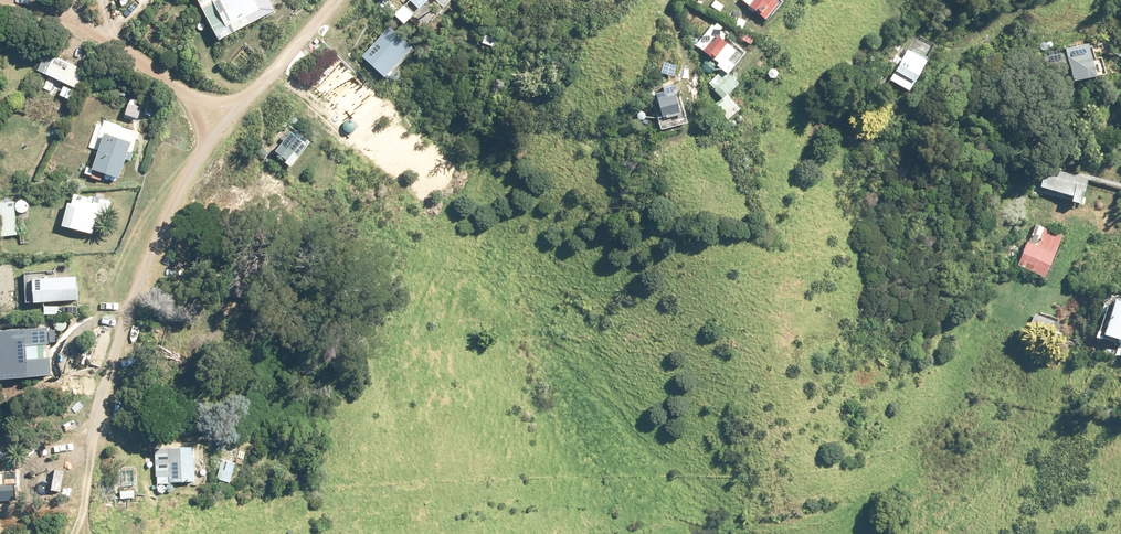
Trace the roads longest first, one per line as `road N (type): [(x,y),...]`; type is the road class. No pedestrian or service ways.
road 1 (unclassified): [(81,511),(104,382),(200,153)]
road 2 (unclassified): [(0,4),(37,2),(123,46),(181,91)]
road 3 (unclassified): [(251,94),(337,0)]

